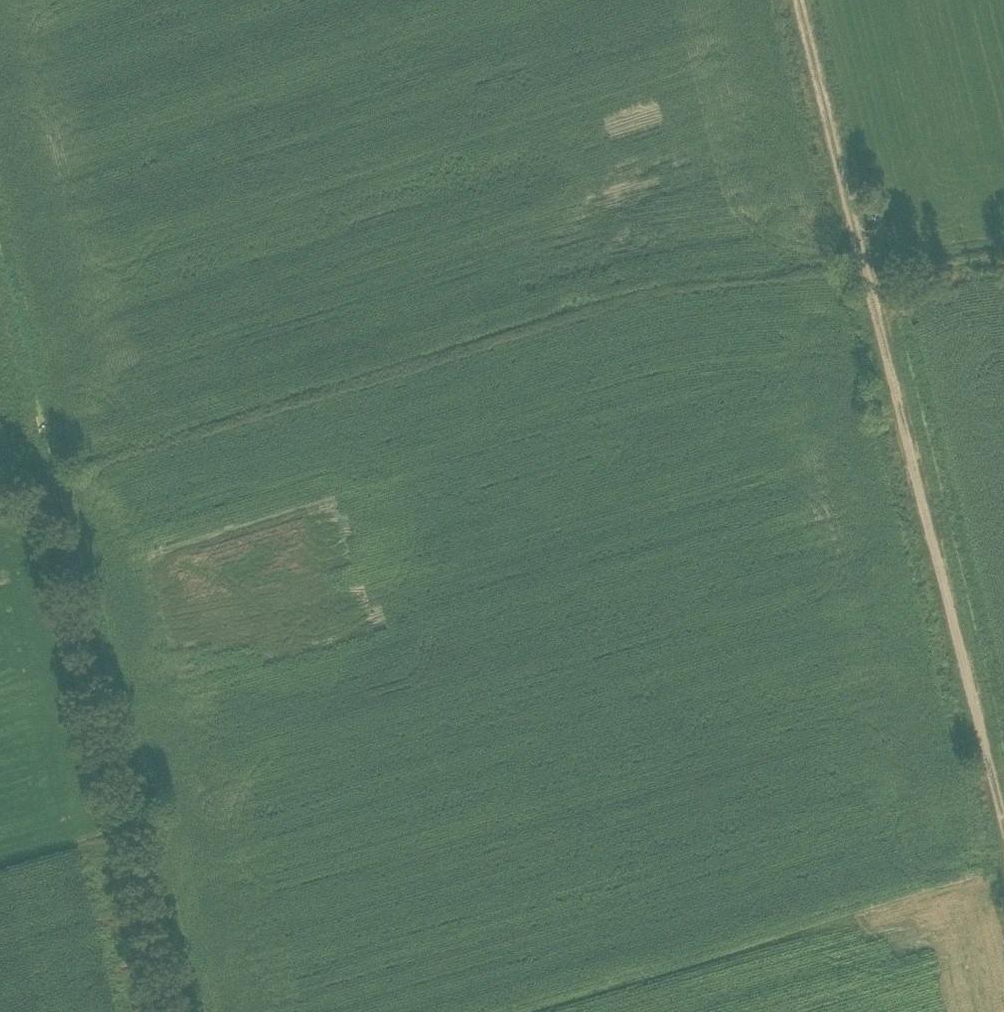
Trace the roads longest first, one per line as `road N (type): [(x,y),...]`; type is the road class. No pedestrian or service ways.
road 1 (track): [(800,0),(1003,846)]

